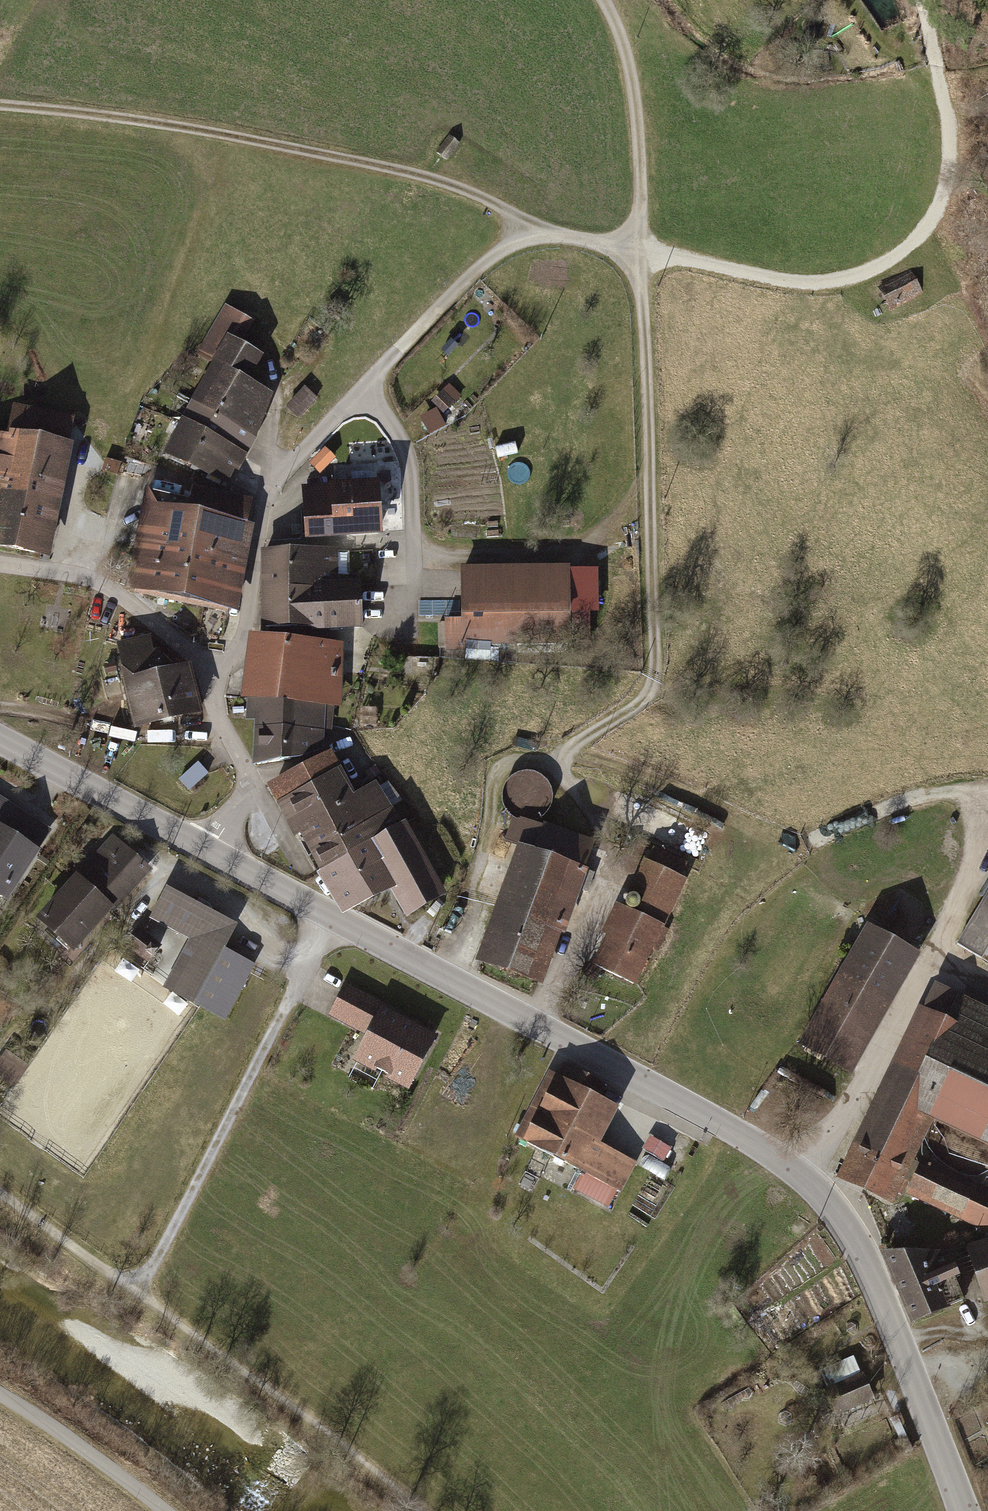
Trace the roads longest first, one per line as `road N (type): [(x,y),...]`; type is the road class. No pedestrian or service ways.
road 1 (tertiary): [(217,857),(709,1116),(801,1174),(868,1260),(963,1510)]
road 2 (track): [(449,976),(488,867),(493,780),(517,763),(550,765),(635,711),(651,689),(640,256)]
road 3 (track): [(599,0),(621,36),(640,123),(640,256),(546,236),(506,252),(368,388)]
road 4 (track): [(0,110),(228,139),(401,175),(457,190),(546,236)]
road 5 (track): [(925,0),(945,73),(950,170),(931,231),(887,268),(817,290),(640,256)]
road 6 (track): [(420,1510),(0,1197)]
road 7 (track): [(563,757),(614,767),(776,845),(806,848),(913,802),(987,794)]
road 8 (residential): [(217,857),(247,786),(198,659),(103,586),(0,564)]
road 9 (track): [(340,921),(137,1299)]
road 10 (track): [(314,958),(166,872),(0,1043)]
road 11 (track): [(801,1174),(846,1118),(987,850)]
road 12 (track): [(212,681),(225,673),(240,638),(274,486),(368,388)]
road 13 (track): [(368,388),(396,430),(409,473),(417,562),(413,598),(383,631)]
road 14 (track): [(417,562),(588,549),(651,491)]
road 15 (tertiary): [(0,743),(217,857)]
road 16 (track): [(0,707),(136,736),(229,731)]
road 17 (track): [(161,1510),(0,1399)]
road 18 (track): [(274,486),(265,323)]

